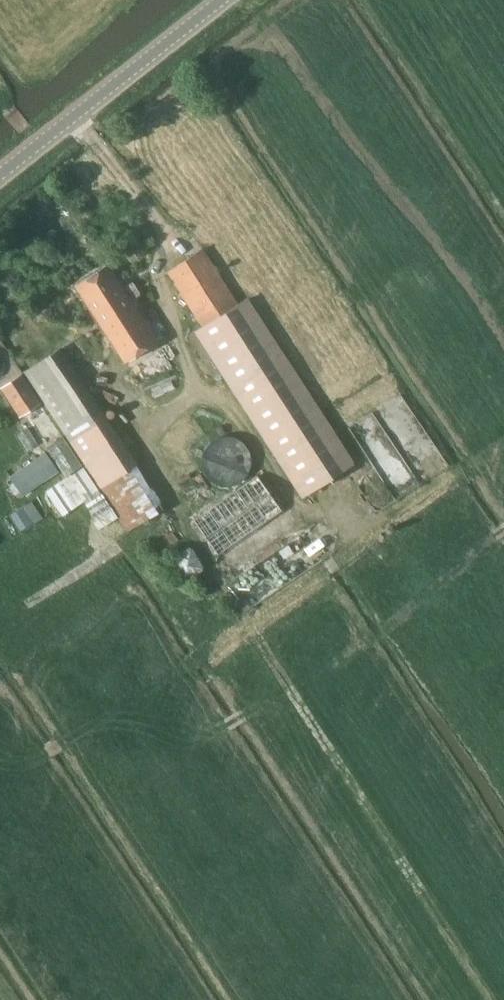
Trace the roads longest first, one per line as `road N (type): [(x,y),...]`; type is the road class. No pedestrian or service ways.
road 1 (track): [(36,333),(76,339),(145,433),(157,472),(200,544),(494,999)]
road 2 (unclassified): [(0,174),(220,0)]

